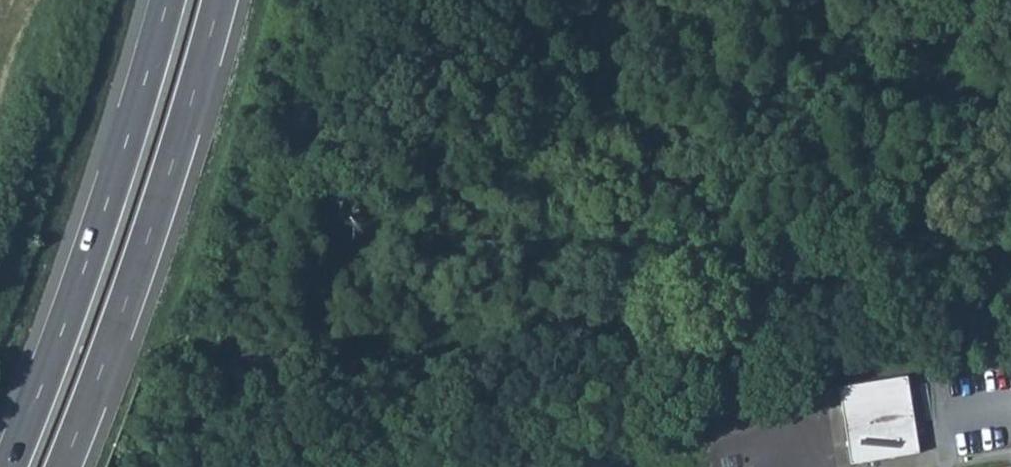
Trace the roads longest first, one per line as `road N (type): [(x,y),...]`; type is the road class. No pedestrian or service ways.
road 1 (trunk): [(168,0),(107,200),(9,466)]
road 2 (trunk): [(61,466),(149,229),(218,0)]

